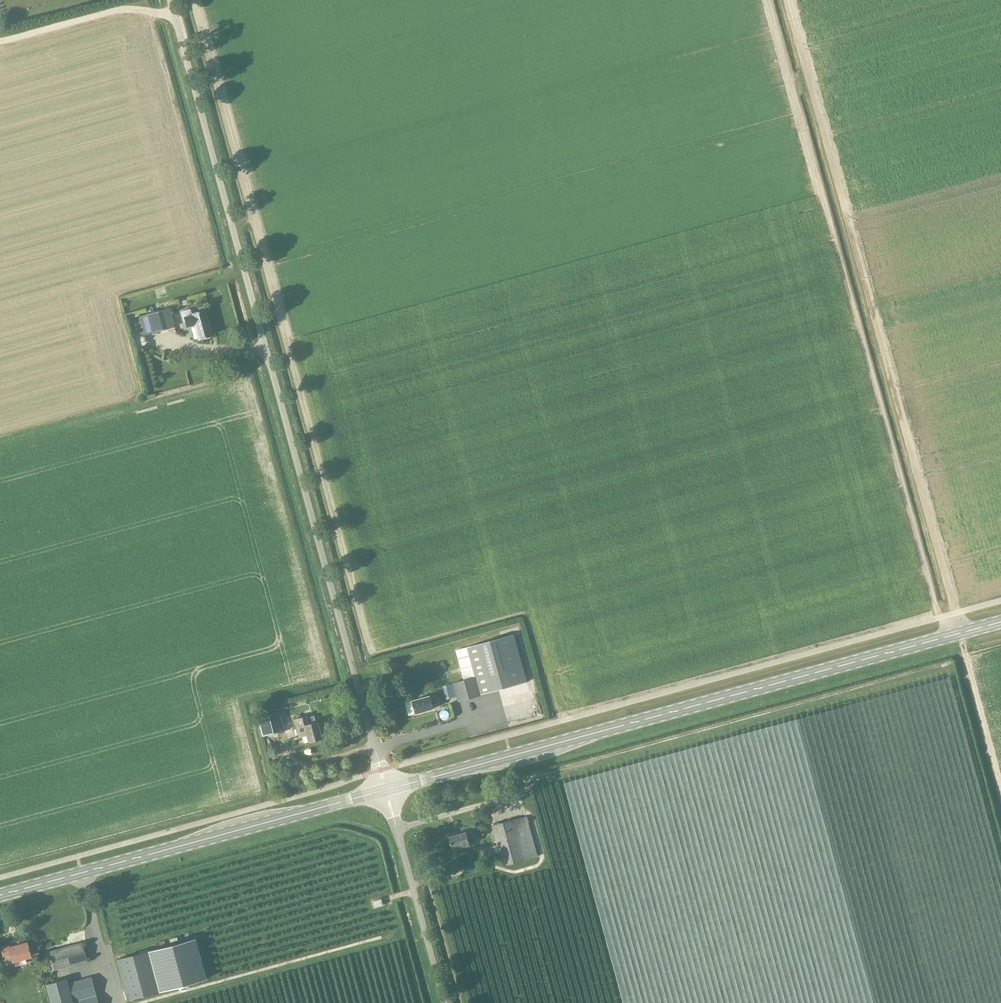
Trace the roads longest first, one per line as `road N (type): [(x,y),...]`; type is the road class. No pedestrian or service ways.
road 1 (unclassified): [(386,790),(170,0)]
road 2 (primary): [(386,790),(1000,622)]
road 3 (primary): [(0,895),(386,790)]
road 4 (unclassified): [(444,1002),(386,790)]

